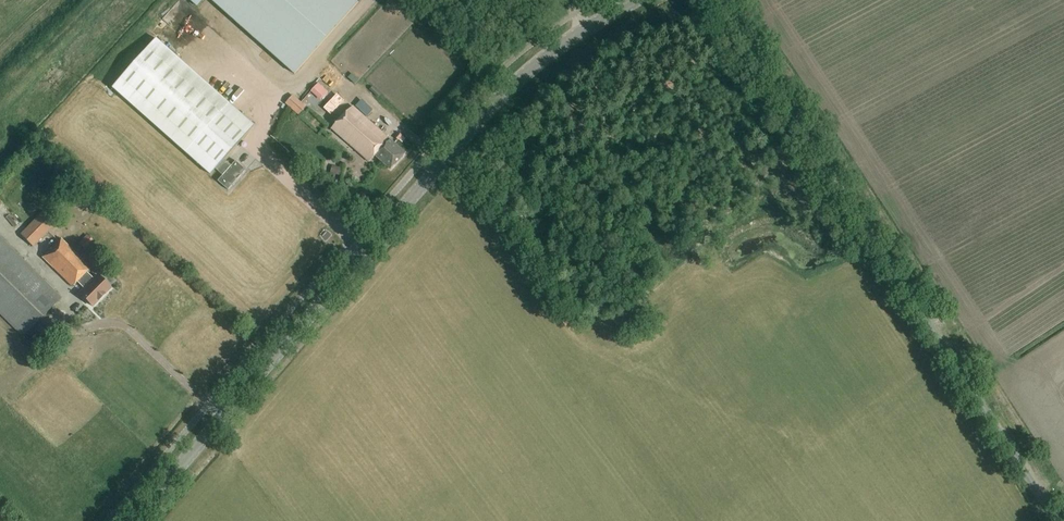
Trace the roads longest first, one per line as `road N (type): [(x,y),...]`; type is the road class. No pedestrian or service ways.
road 1 (primary): [(132,520),(494,104),(582,32),(637,0)]
road 2 (unclassified): [(1057,520),(717,0)]

